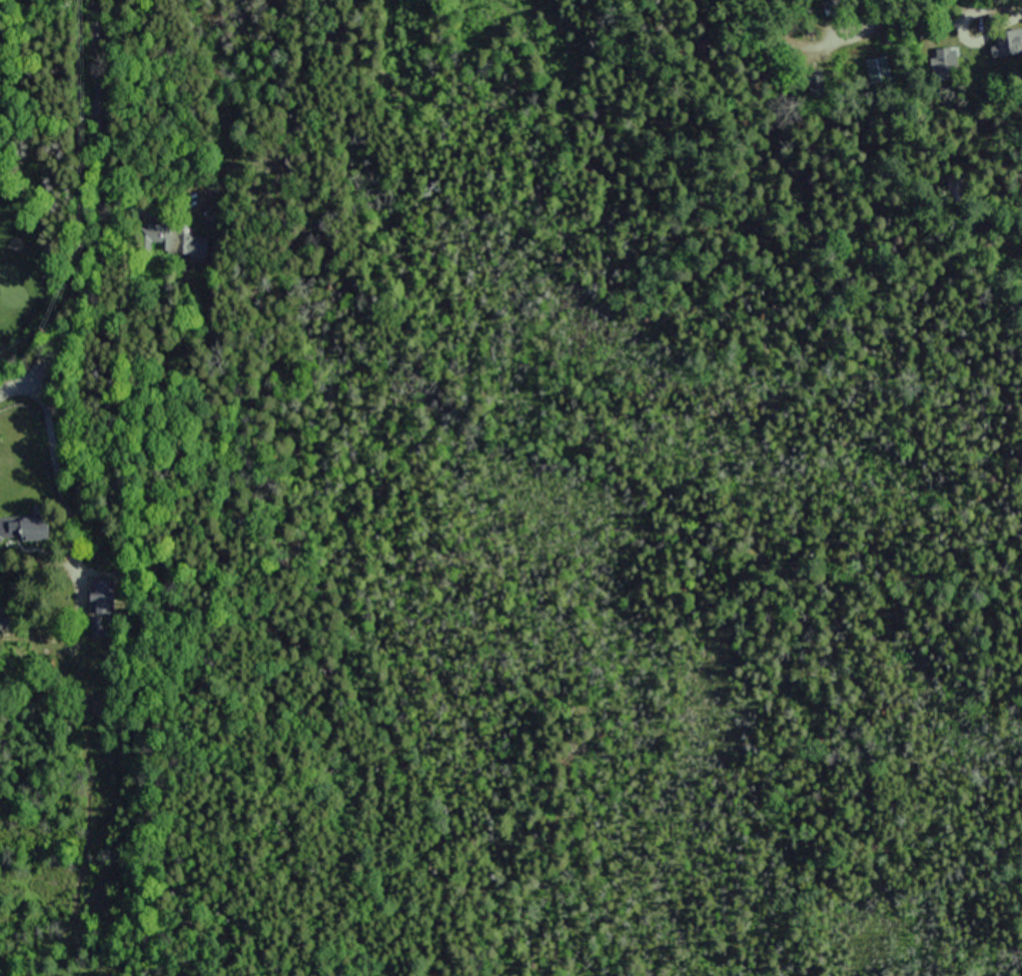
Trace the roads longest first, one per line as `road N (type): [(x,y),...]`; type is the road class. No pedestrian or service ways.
road 1 (residential): [(0,395),(28,383),(54,350),(94,267),(98,0)]

